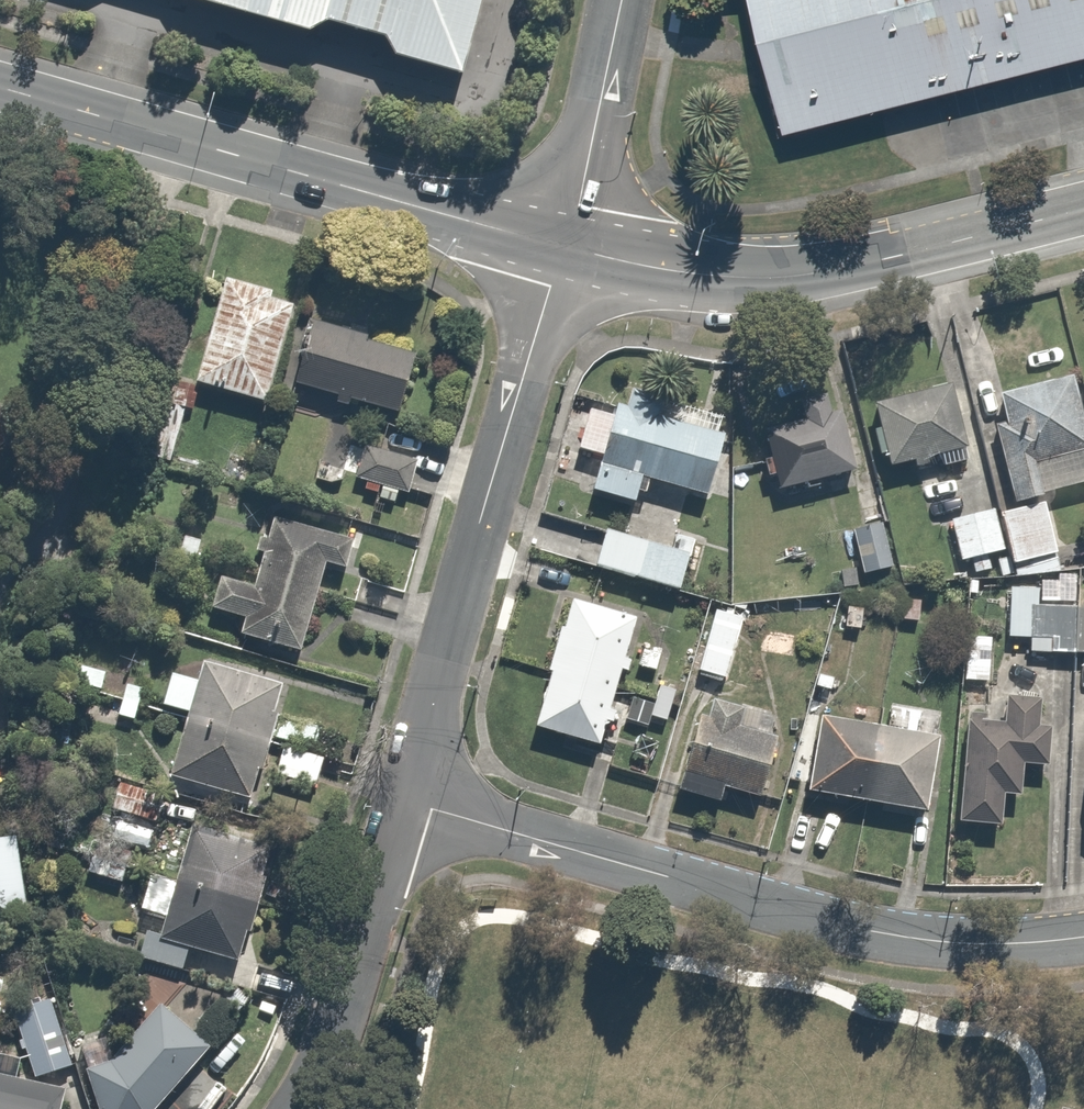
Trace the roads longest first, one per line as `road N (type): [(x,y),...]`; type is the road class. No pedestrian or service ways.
road 1 (residential): [(401,801),(870,931),(1001,945),(1083,937)]
road 2 (secondary): [(0,90),(565,249)]
road 3 (residential): [(401,801),(565,249)]
road 4 (secondary): [(565,249),(689,274),(791,279),(1083,211)]
road 5 (residential): [(300,1108),(350,991),(401,801)]
road 6 (residential): [(622,0),(565,249)]

